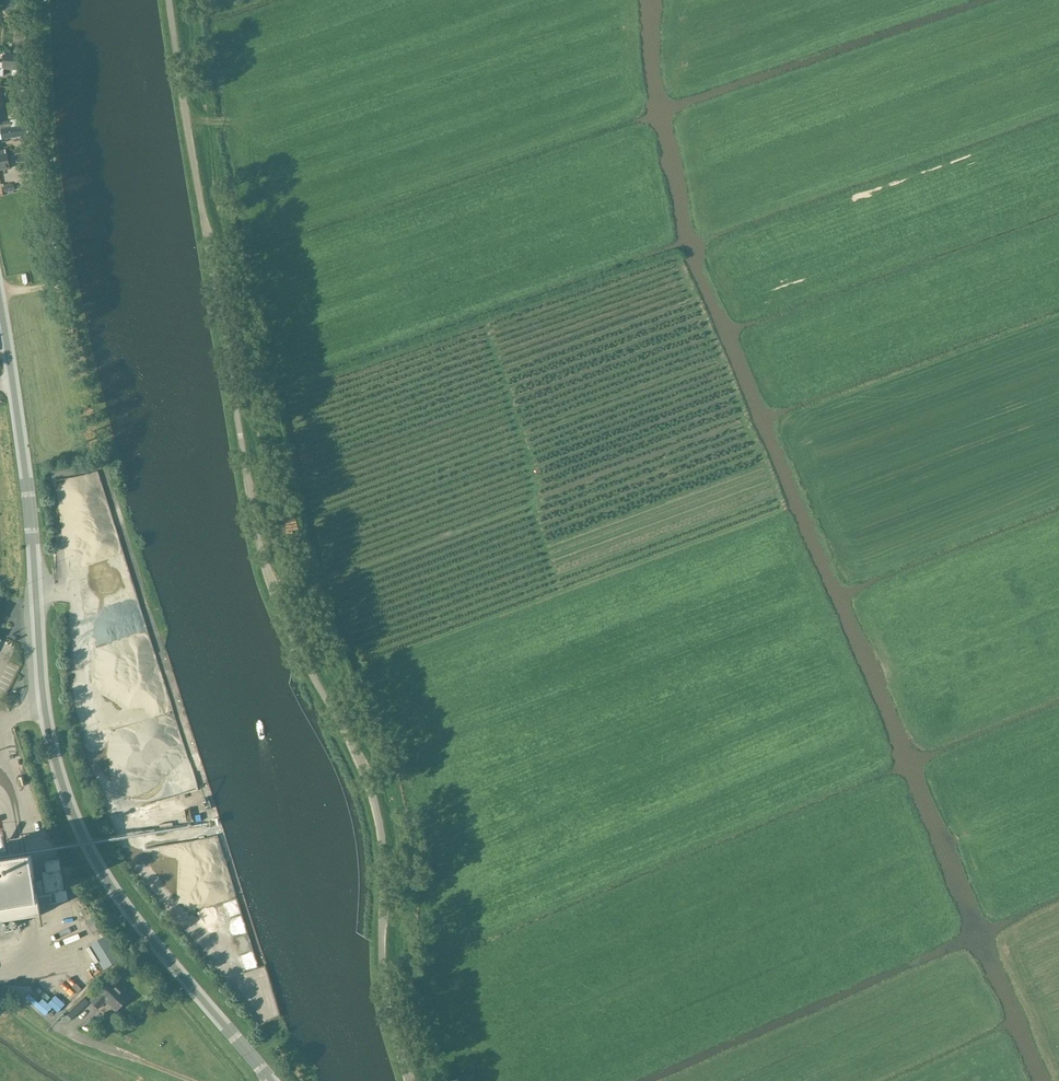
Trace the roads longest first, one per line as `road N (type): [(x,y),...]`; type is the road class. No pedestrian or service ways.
road 1 (unclassified): [(408,1080),(383,981),(377,811),(263,565),(169,0)]
road 2 (secondary): [(272,1080),(130,914),(75,820),(43,699),(30,509),(0,309)]

